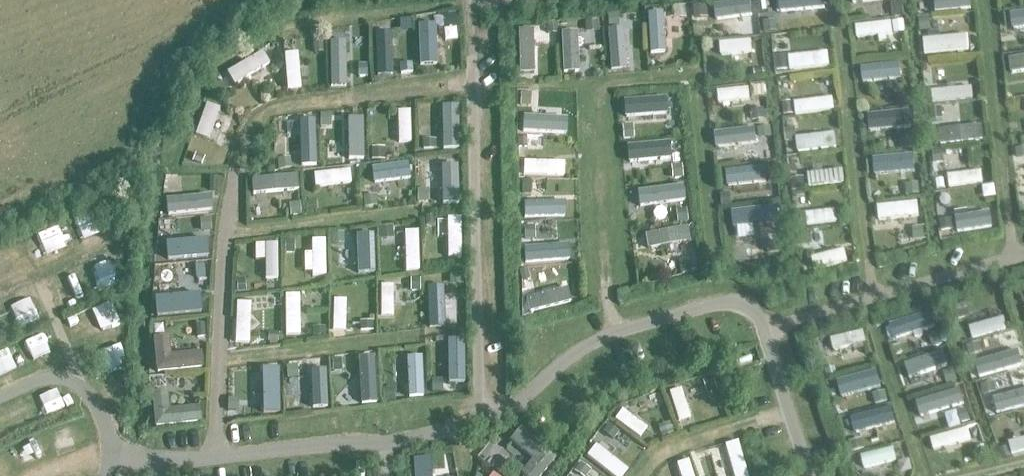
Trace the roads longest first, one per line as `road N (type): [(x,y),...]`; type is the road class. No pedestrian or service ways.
road 1 (track): [(620,330),(607,295),(593,85),(697,77),(716,259)]
road 2 (track): [(237,166),(254,126),(273,109),(470,81)]
road 3 (track): [(790,410),(663,452),(641,475)]
road 4 (track): [(80,385),(28,265)]

